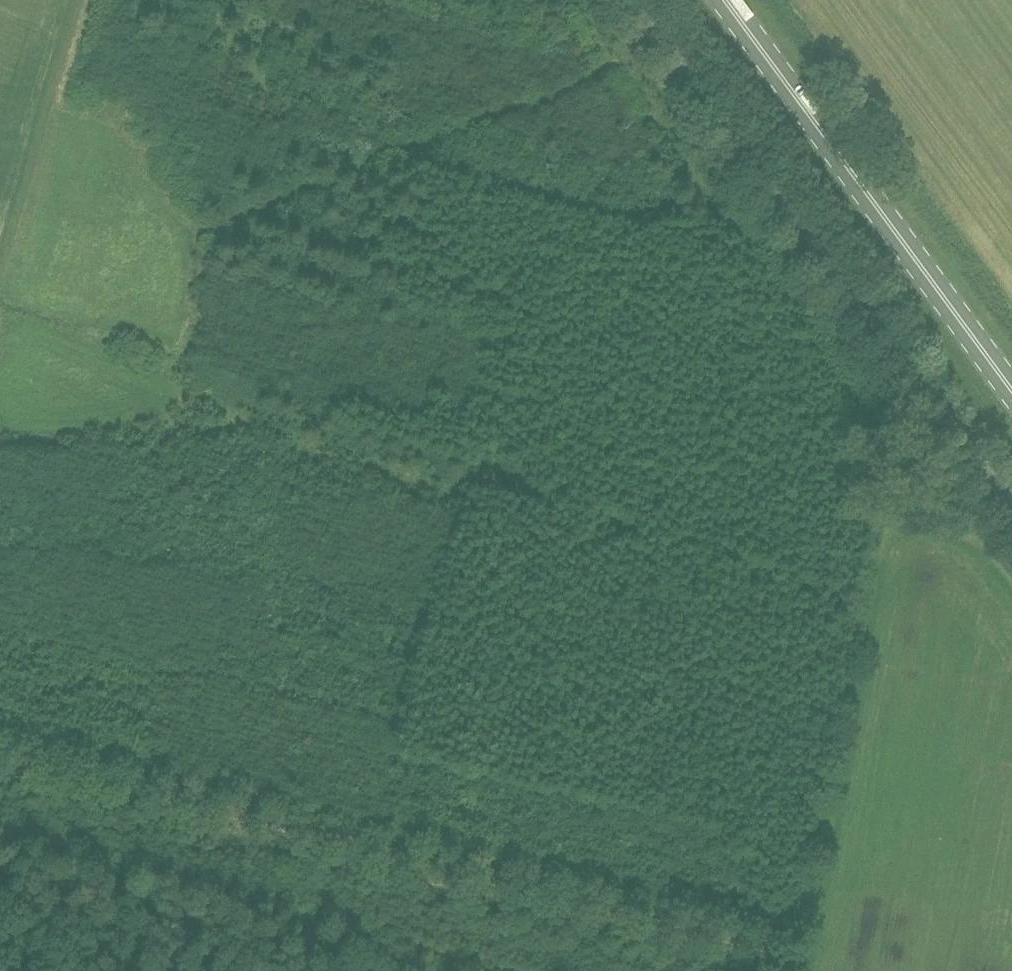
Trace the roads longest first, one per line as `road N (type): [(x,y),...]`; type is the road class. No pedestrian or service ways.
road 1 (unclassified): [(1011,510),(645,0)]
road 2 (primary): [(1011,389),(726,0)]

